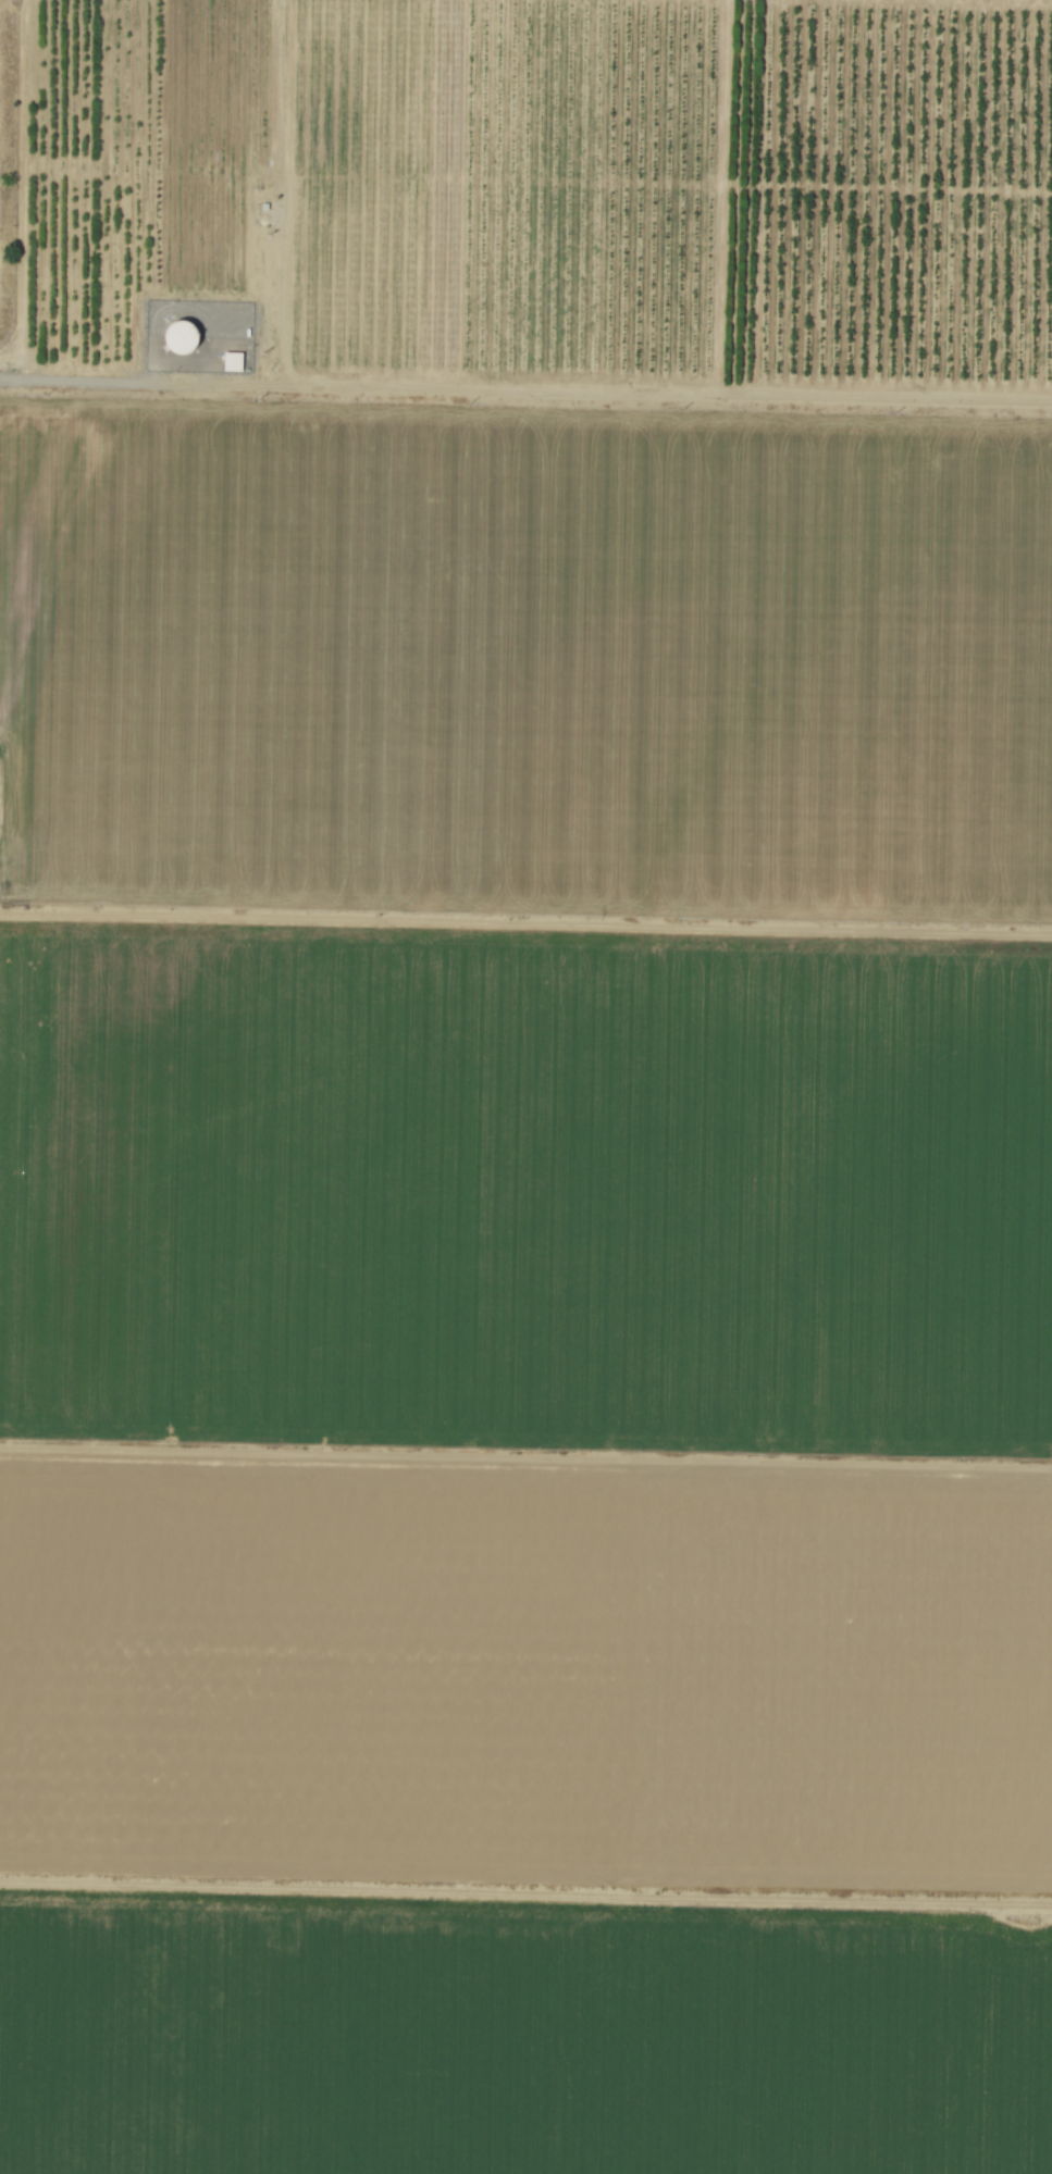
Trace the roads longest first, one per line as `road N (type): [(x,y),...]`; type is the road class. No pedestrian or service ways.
road 1 (track): [(1051,1473),(0,1448)]
road 2 (track): [(0,912),(1051,934)]
road 3 (track): [(0,378),(1051,399)]
road 4 (track): [(1051,1902),(0,1882)]

